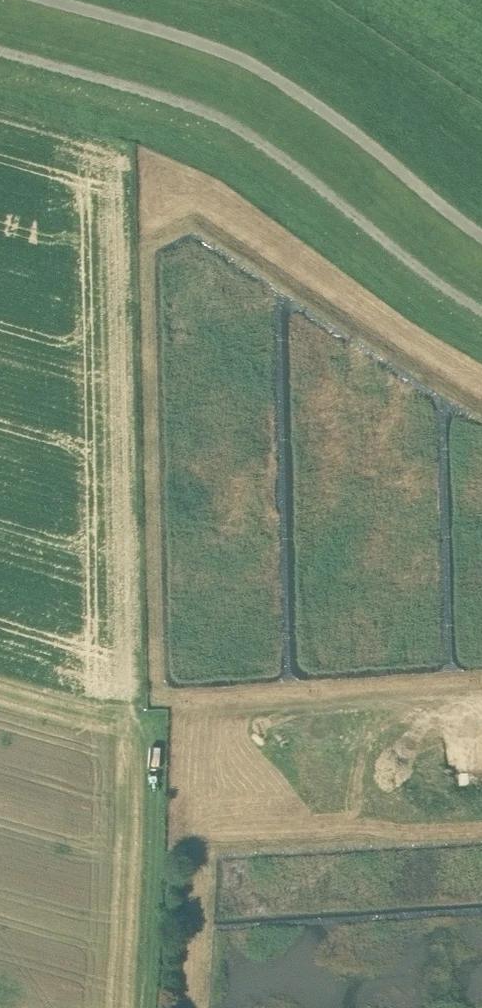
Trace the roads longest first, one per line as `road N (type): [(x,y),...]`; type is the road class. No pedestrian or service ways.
road 1 (track): [(481,311),(242,131),(193,107),(0,49)]
road 2 (track): [(145,1007),(154,715)]

